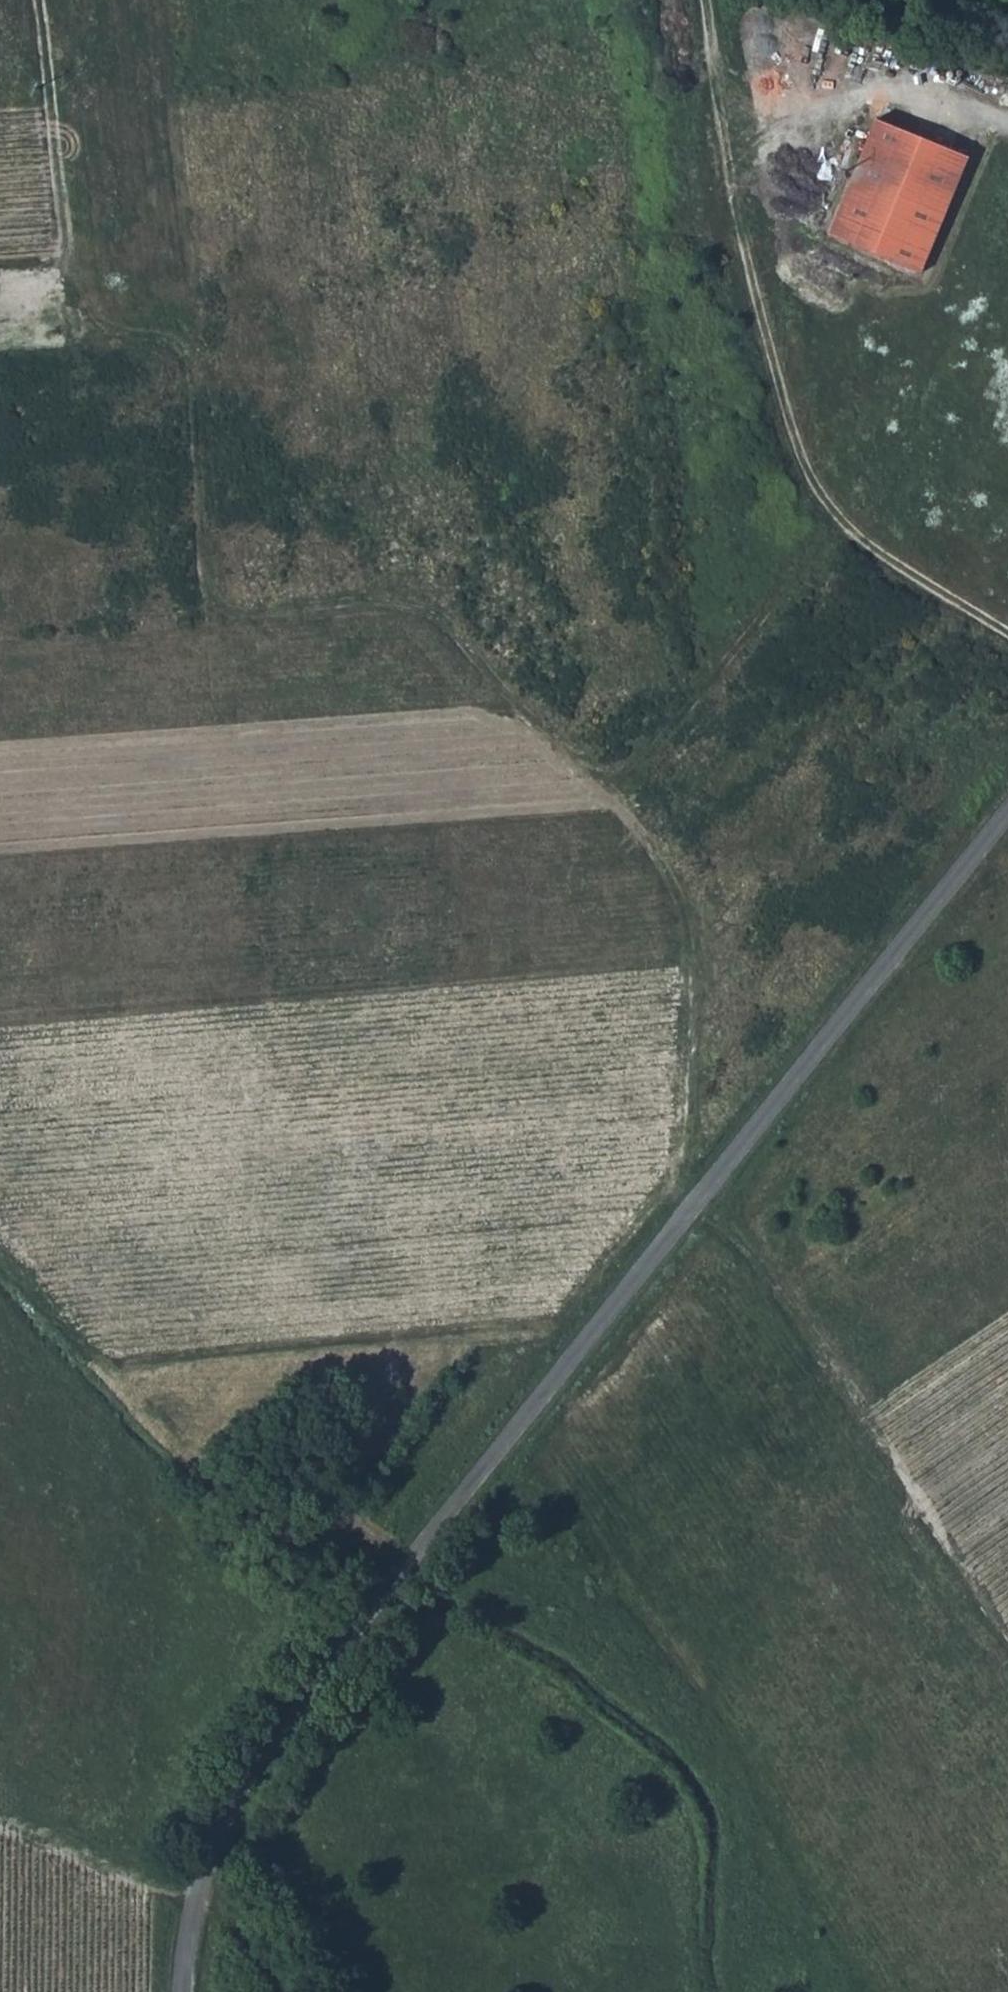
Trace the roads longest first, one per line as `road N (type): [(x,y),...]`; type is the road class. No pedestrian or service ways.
road 1 (unclassified): [(183,1991),(203,1873),(248,1779),(300,1702),(1007,818)]
road 2 (track): [(1007,633),(861,541),(805,466),(751,274),(700,0)]

